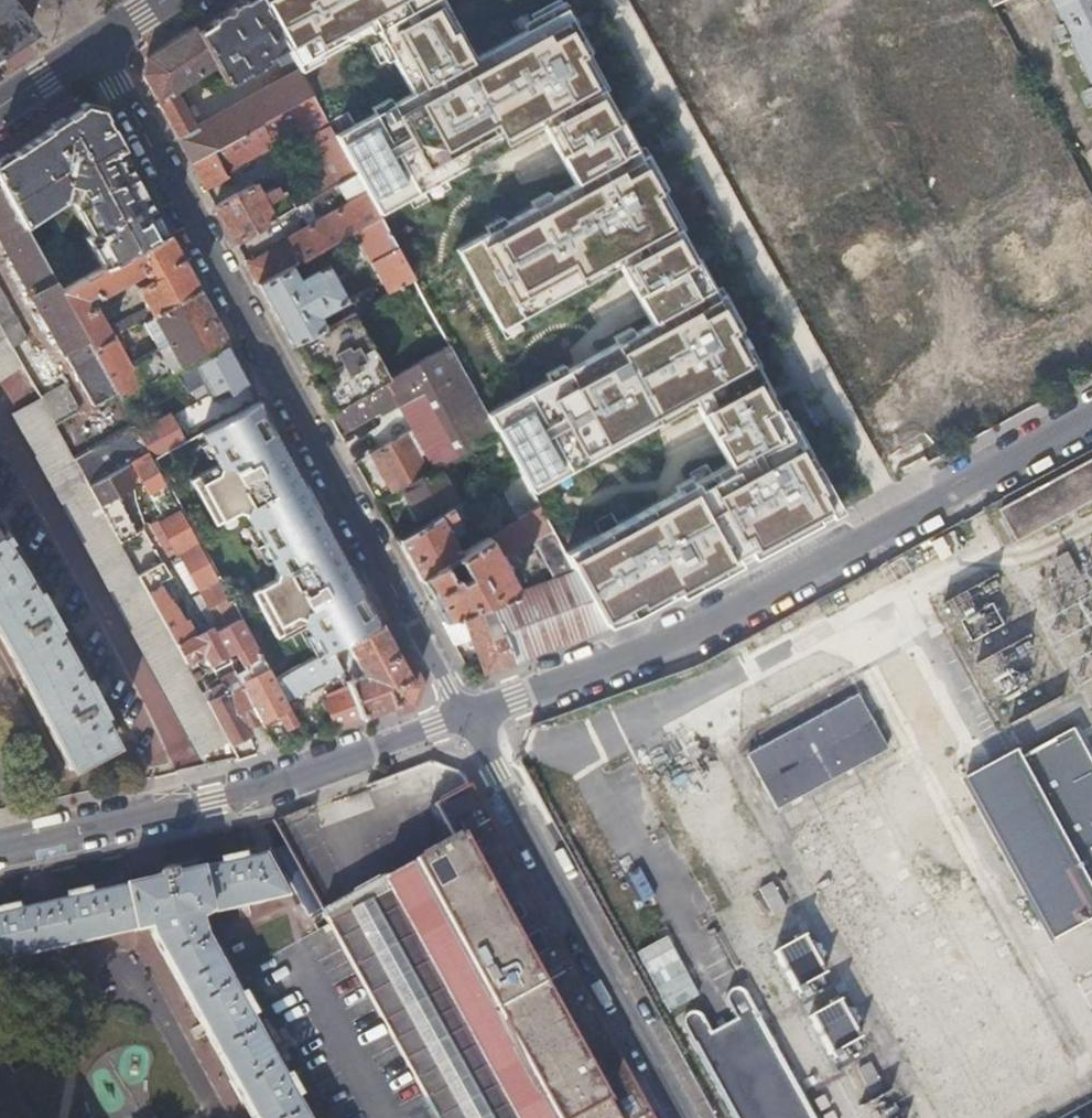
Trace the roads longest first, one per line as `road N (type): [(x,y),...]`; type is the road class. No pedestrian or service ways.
road 1 (residential): [(466,719),(95,44)]
road 2 (residential): [(466,719),(696,631),(1091,417)]
road 3 (residential): [(0,850),(282,785),(466,719)]
road 4 (residential): [(466,719),(684,1117)]

